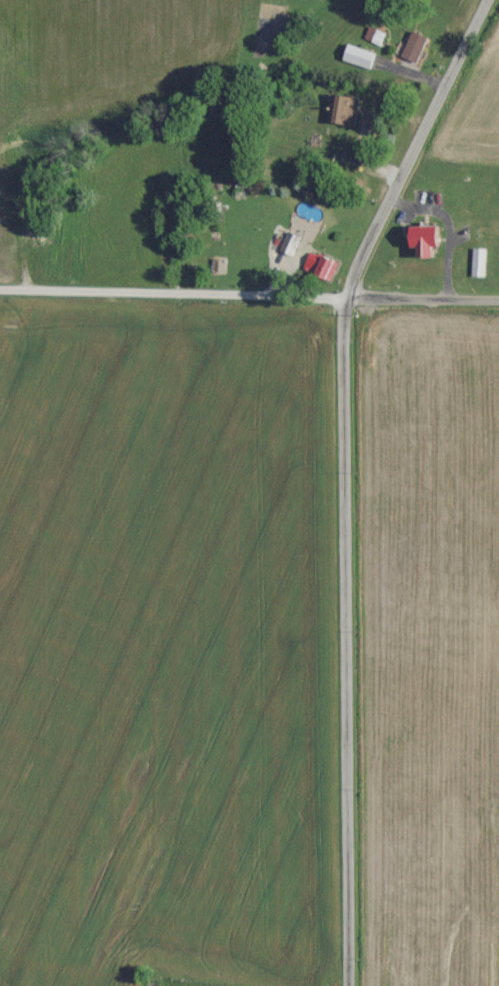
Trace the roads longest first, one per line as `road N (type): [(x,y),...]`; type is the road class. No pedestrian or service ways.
road 1 (residential): [(485,0),(338,302),(345,985)]
road 2 (residential): [(55,292),(498,304)]
road 3 (residential): [(55,292),(24,291),(17,154)]

